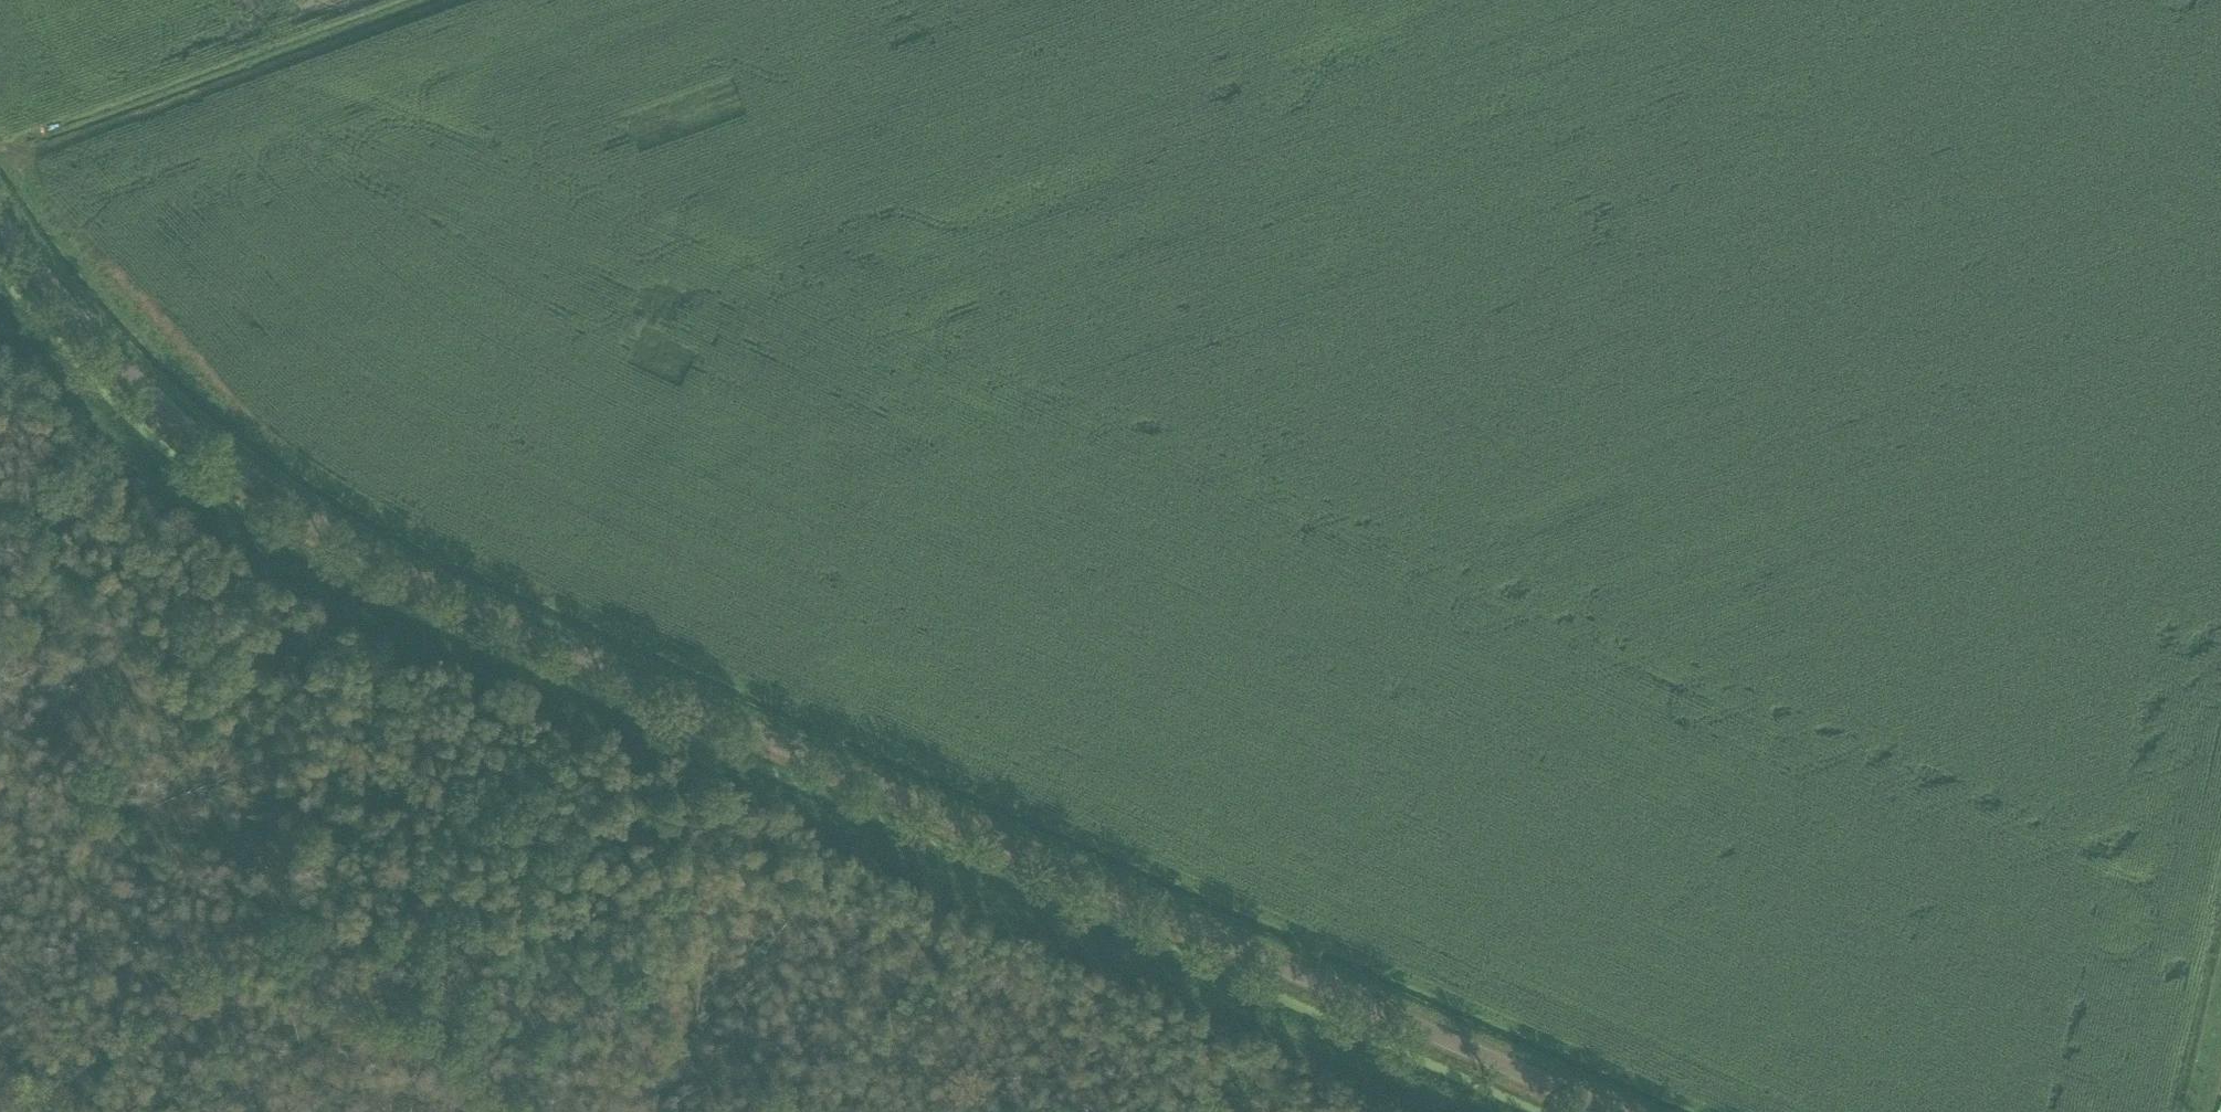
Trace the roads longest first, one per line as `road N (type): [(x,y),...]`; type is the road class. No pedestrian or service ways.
road 1 (unclassified): [(1582,1111),(448,605),(254,488),(127,396),(0,236)]

